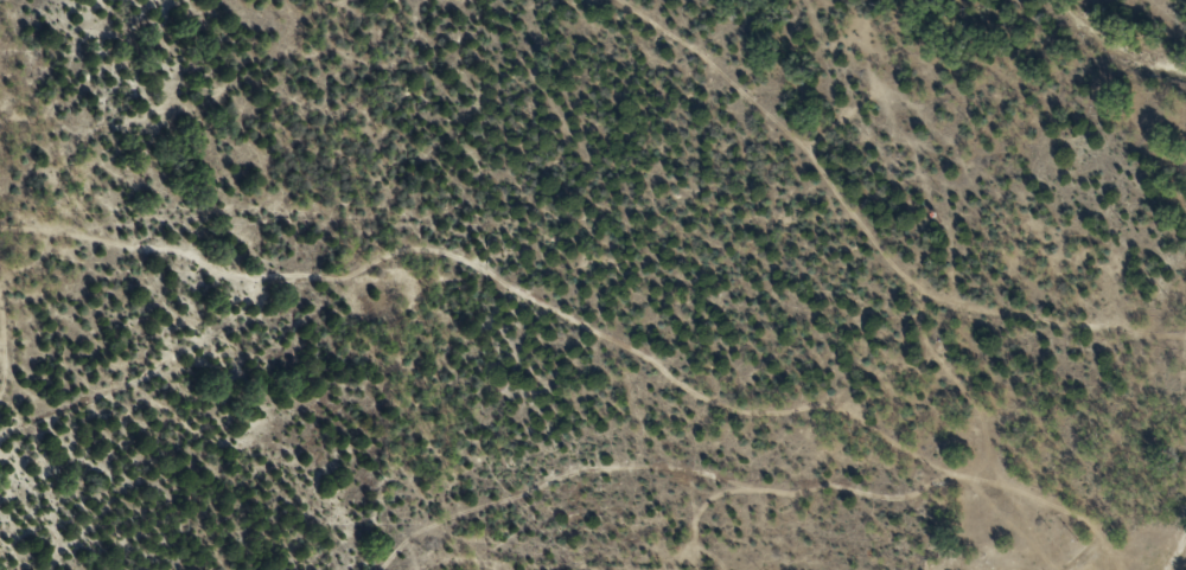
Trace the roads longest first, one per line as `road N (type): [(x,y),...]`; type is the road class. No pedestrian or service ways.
road 1 (residential): [(1185,513),(1032,451),(697,422),(562,451),(427,540),(402,569)]

